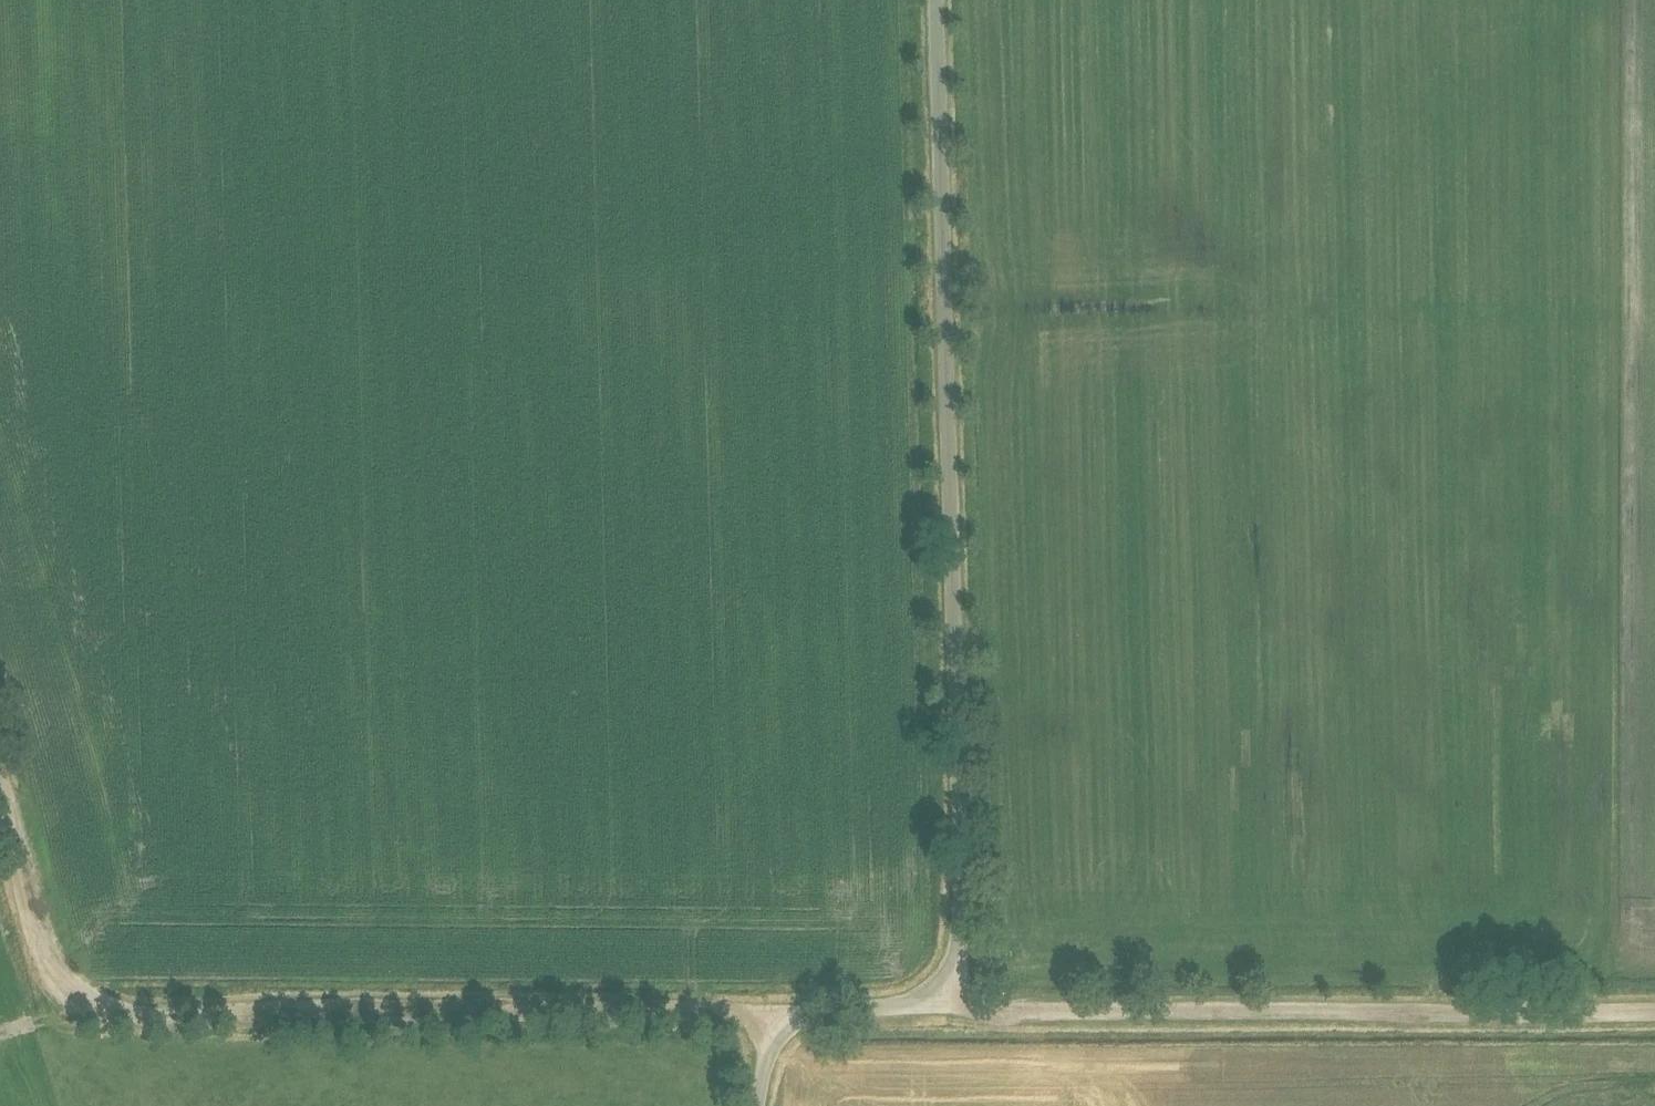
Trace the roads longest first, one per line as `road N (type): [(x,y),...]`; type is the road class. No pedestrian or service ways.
road 1 (unclassified): [(933,990),(956,953),(957,933),(937,0)]
road 2 (track): [(787,1028),(736,1010),(117,1010),(90,1002),(63,986),(50,967),(0,790)]
road 3 (track): [(933,990),(993,1008),(1654,1008)]
road 4 (unclassified): [(933,990),(889,1005),(809,1013),(787,1028)]

